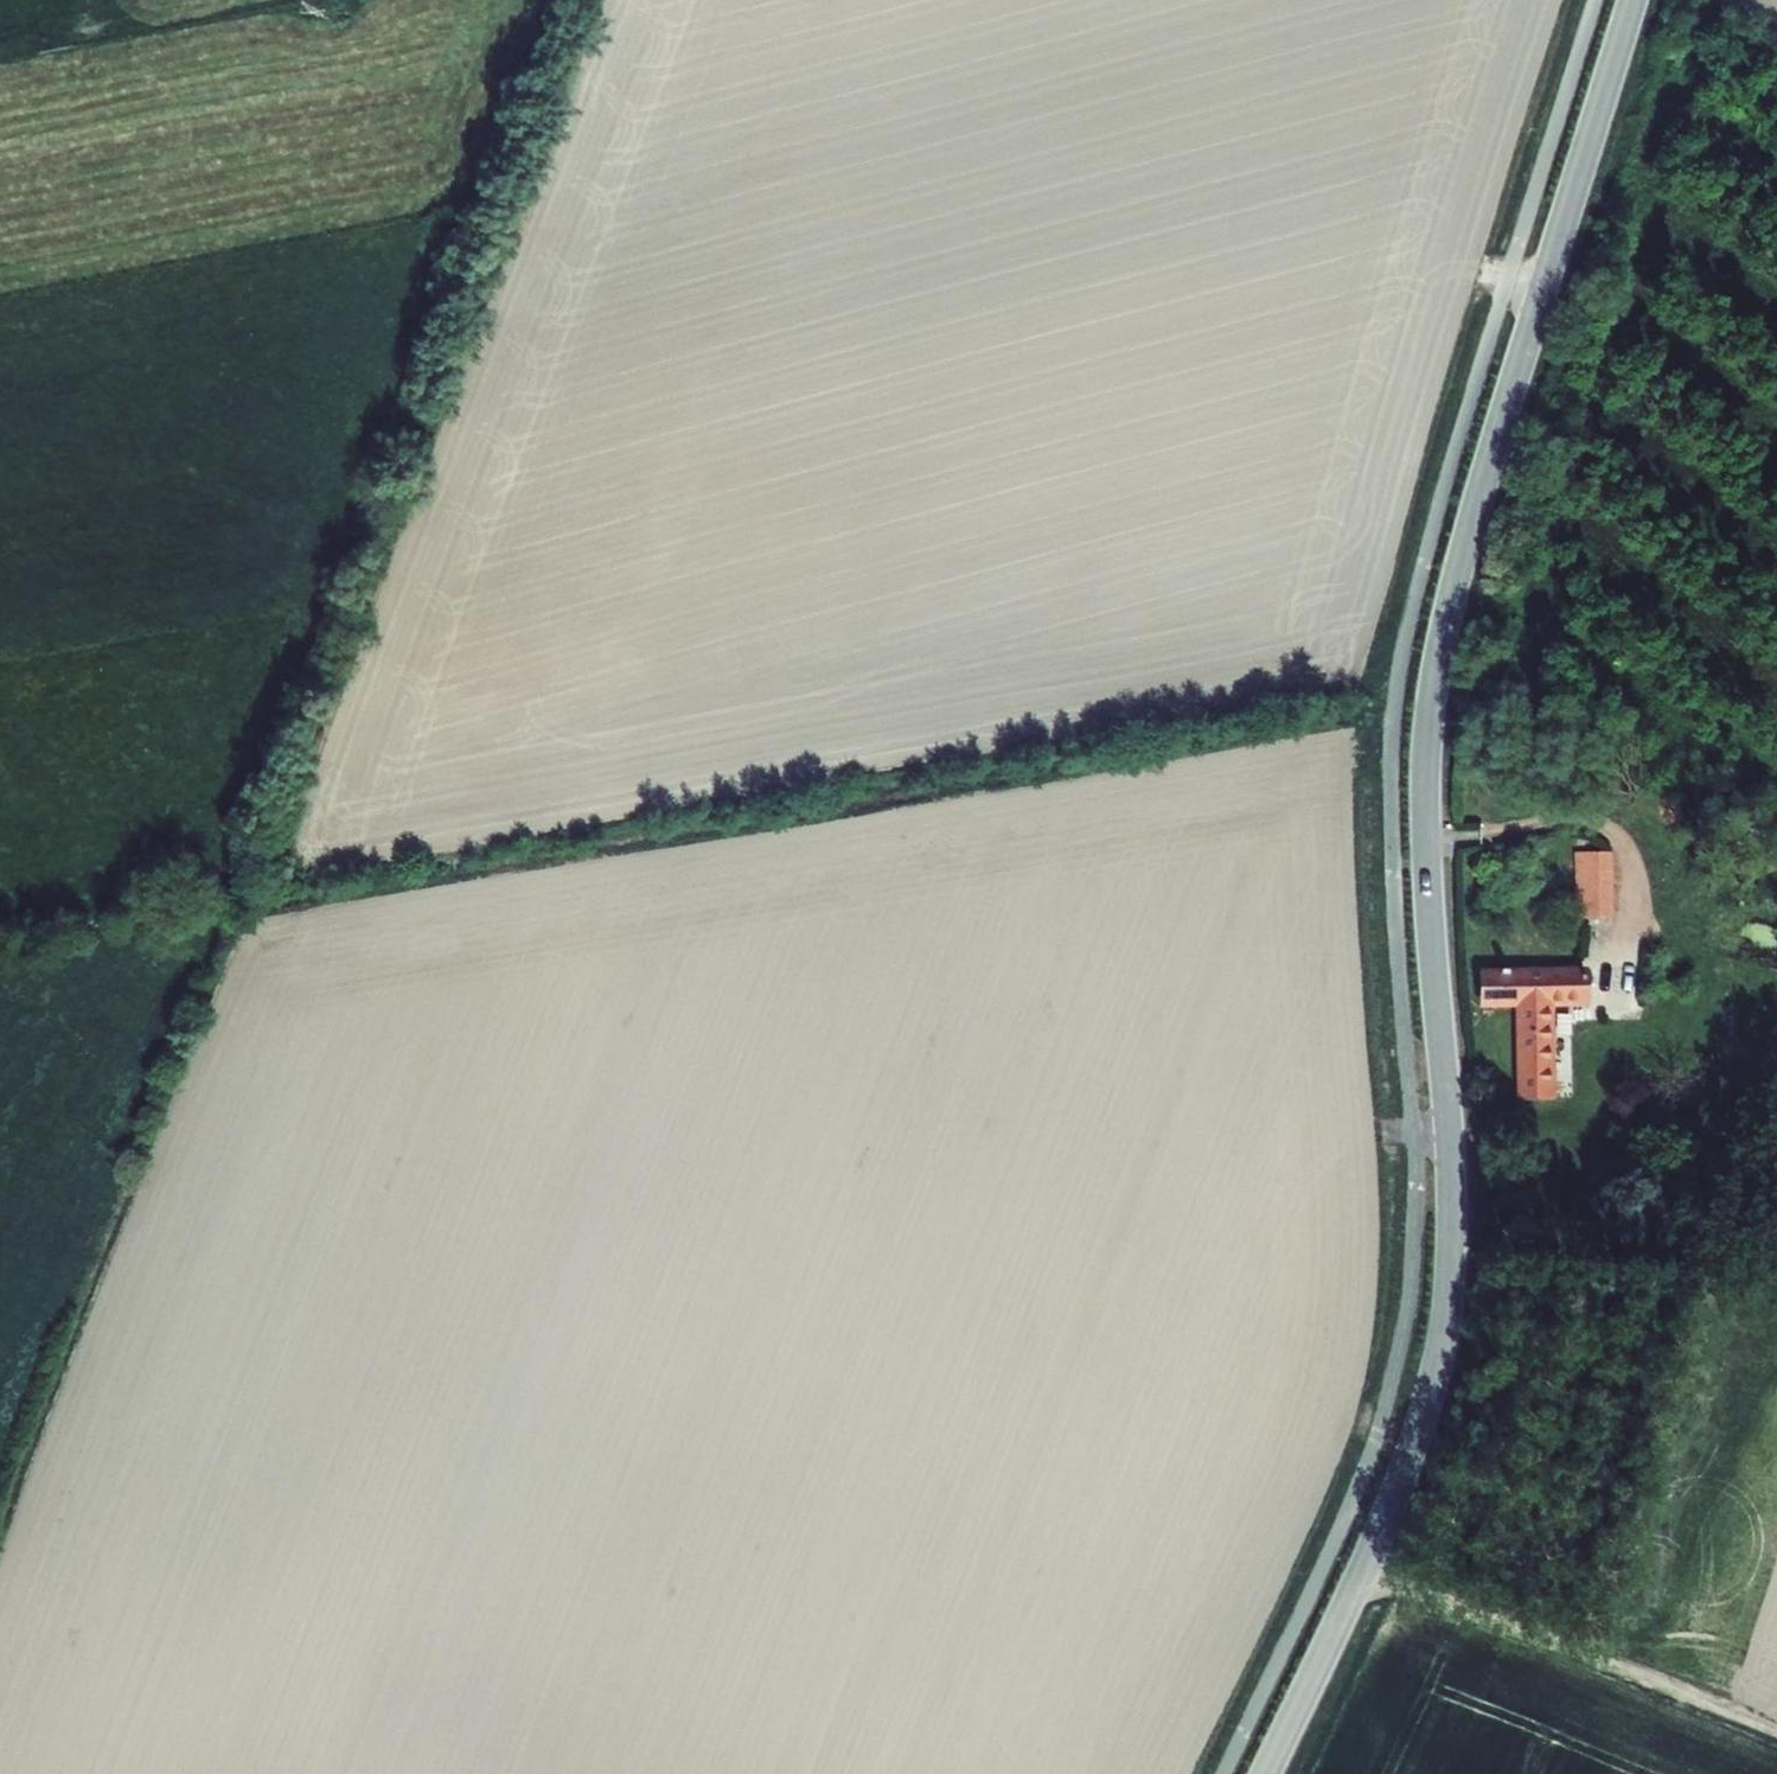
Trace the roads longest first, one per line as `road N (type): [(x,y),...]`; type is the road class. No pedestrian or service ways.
road 1 (tertiary): [(1264,1773),(1383,1527),(1422,1423),(1447,1322),(1452,1153),(1427,867),(1433,698),(1465,547),(1635,0)]
road 2 (track): [(1360,1575),(1776,1734)]

